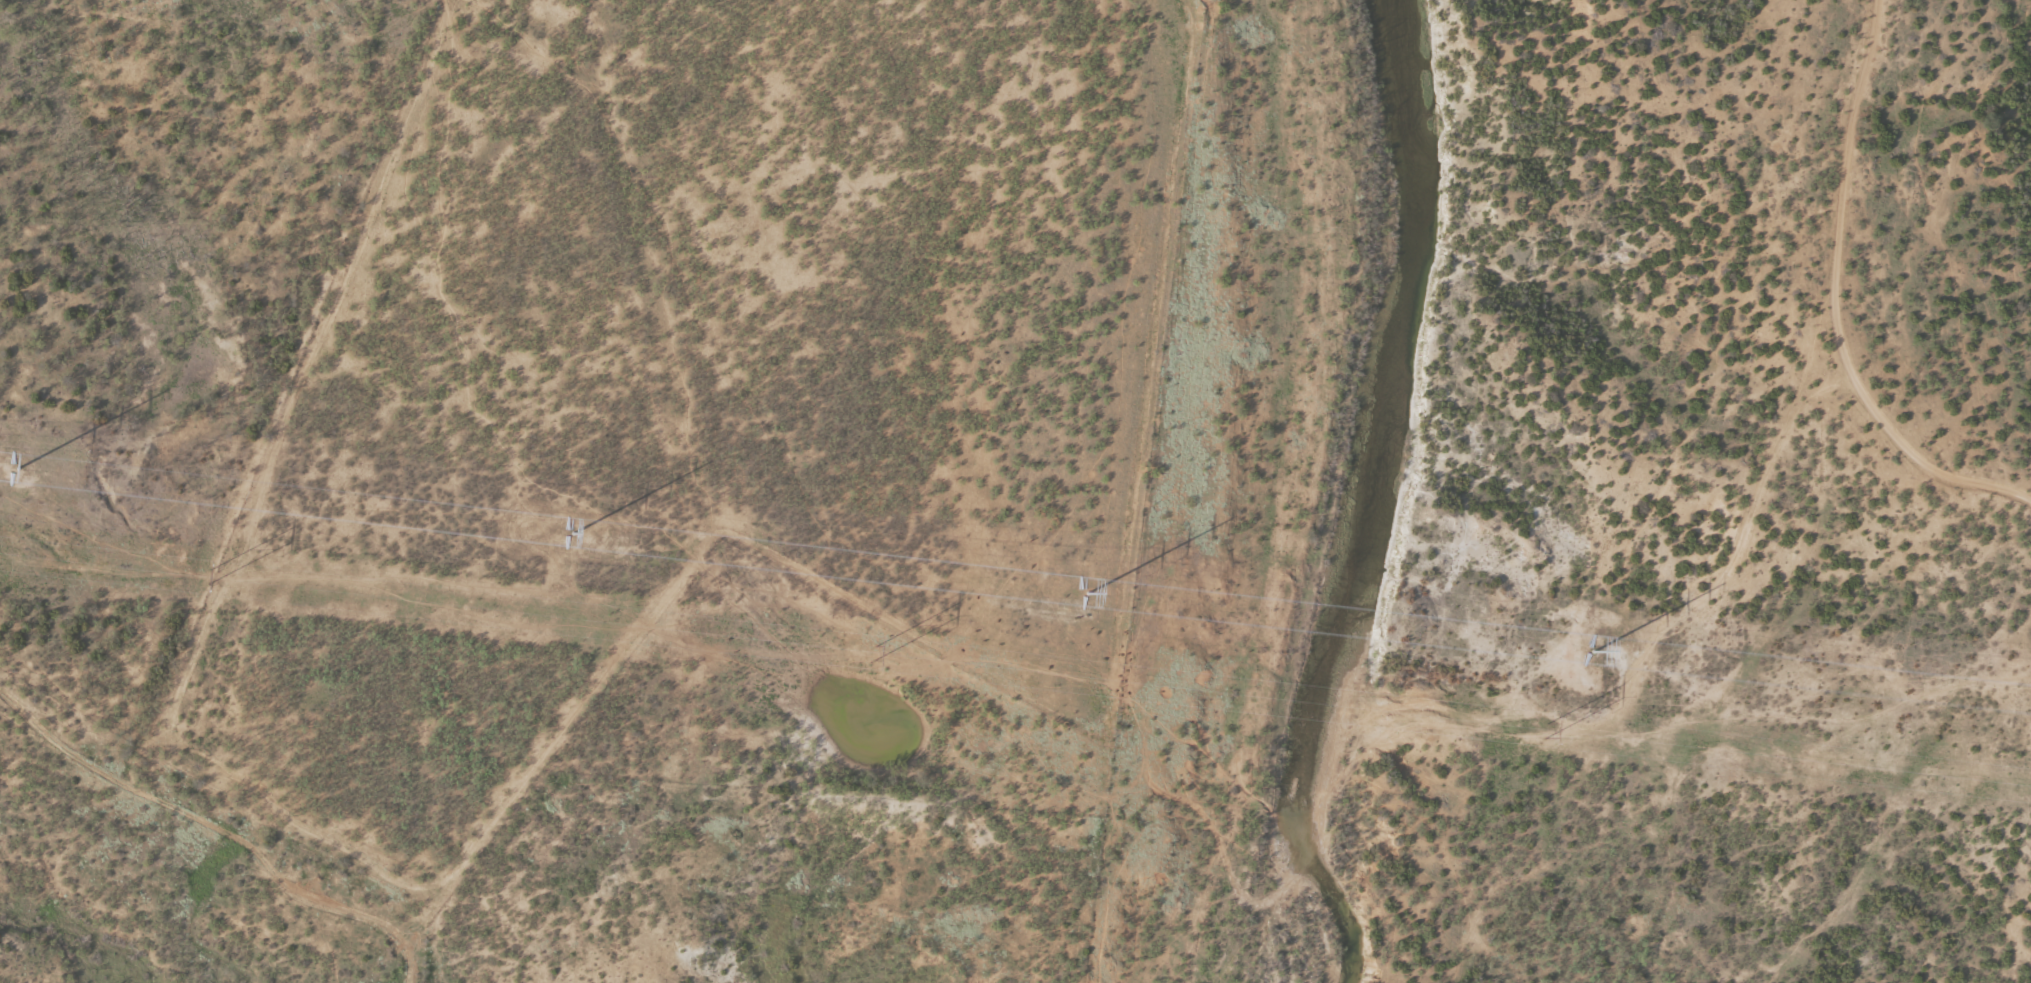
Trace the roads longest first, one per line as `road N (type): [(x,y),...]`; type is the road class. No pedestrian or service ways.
road 1 (track): [(1873,0),(1722,526),(1630,634),(1646,850),(1727,982)]

